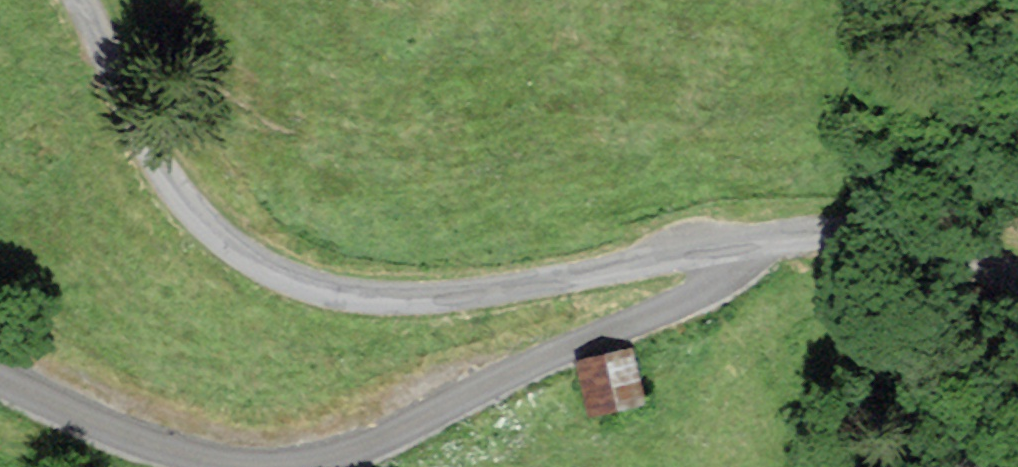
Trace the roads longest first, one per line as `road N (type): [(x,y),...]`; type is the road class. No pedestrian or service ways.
road 1 (unclassified): [(1017,294),(953,255),(900,246),(697,261),(418,306),(343,300),(271,280),(178,204),(80,0)]
road 2 (track): [(723,258),(728,275),(696,300),(517,373),(332,466)]
road 3 (track): [(183,466),(54,422),(0,393)]

